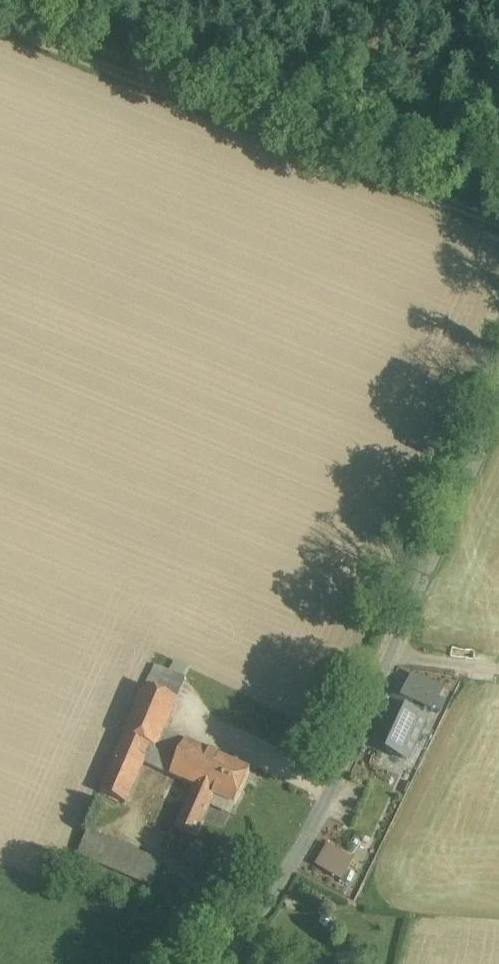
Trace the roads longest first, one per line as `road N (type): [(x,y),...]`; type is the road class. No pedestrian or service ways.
road 1 (unclassified): [(220,963),(309,836),(498,402)]
road 2 (track): [(0,8),(498,203)]

